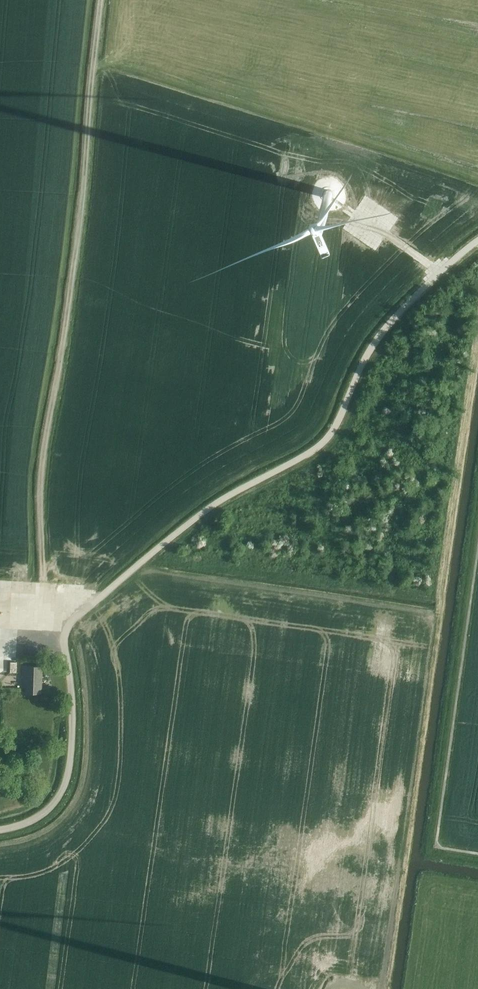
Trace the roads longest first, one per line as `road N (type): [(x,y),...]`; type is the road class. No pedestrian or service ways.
road 1 (unclassified): [(0,829),(52,807),(66,783),(72,728),(66,627),(226,490),(322,439),(381,331),(477,245)]
road 2 (track): [(104,0),(40,494),(47,597),(66,627)]

